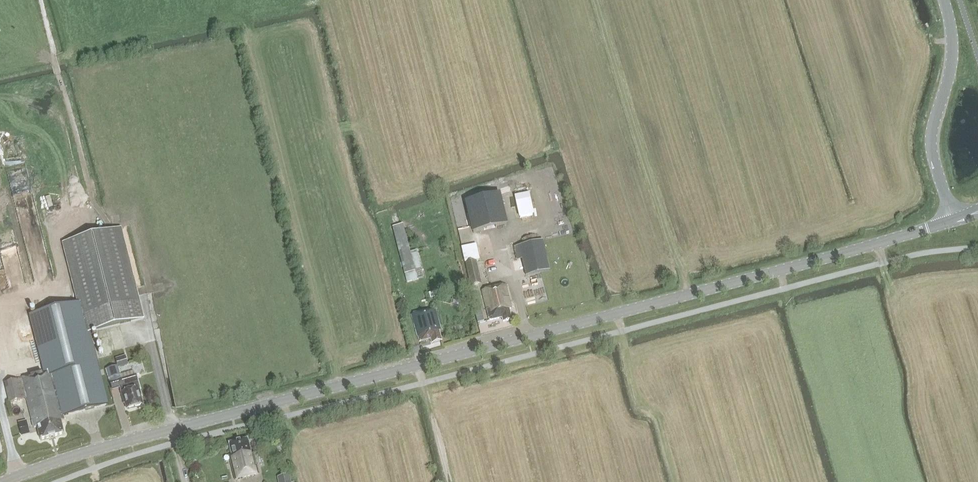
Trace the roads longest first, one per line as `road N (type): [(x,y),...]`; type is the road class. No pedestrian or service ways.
road 1 (tertiary): [(6,481),(106,445),(954,220)]
road 2 (unclassified): [(944,0),(951,54),(931,147),(954,220)]

